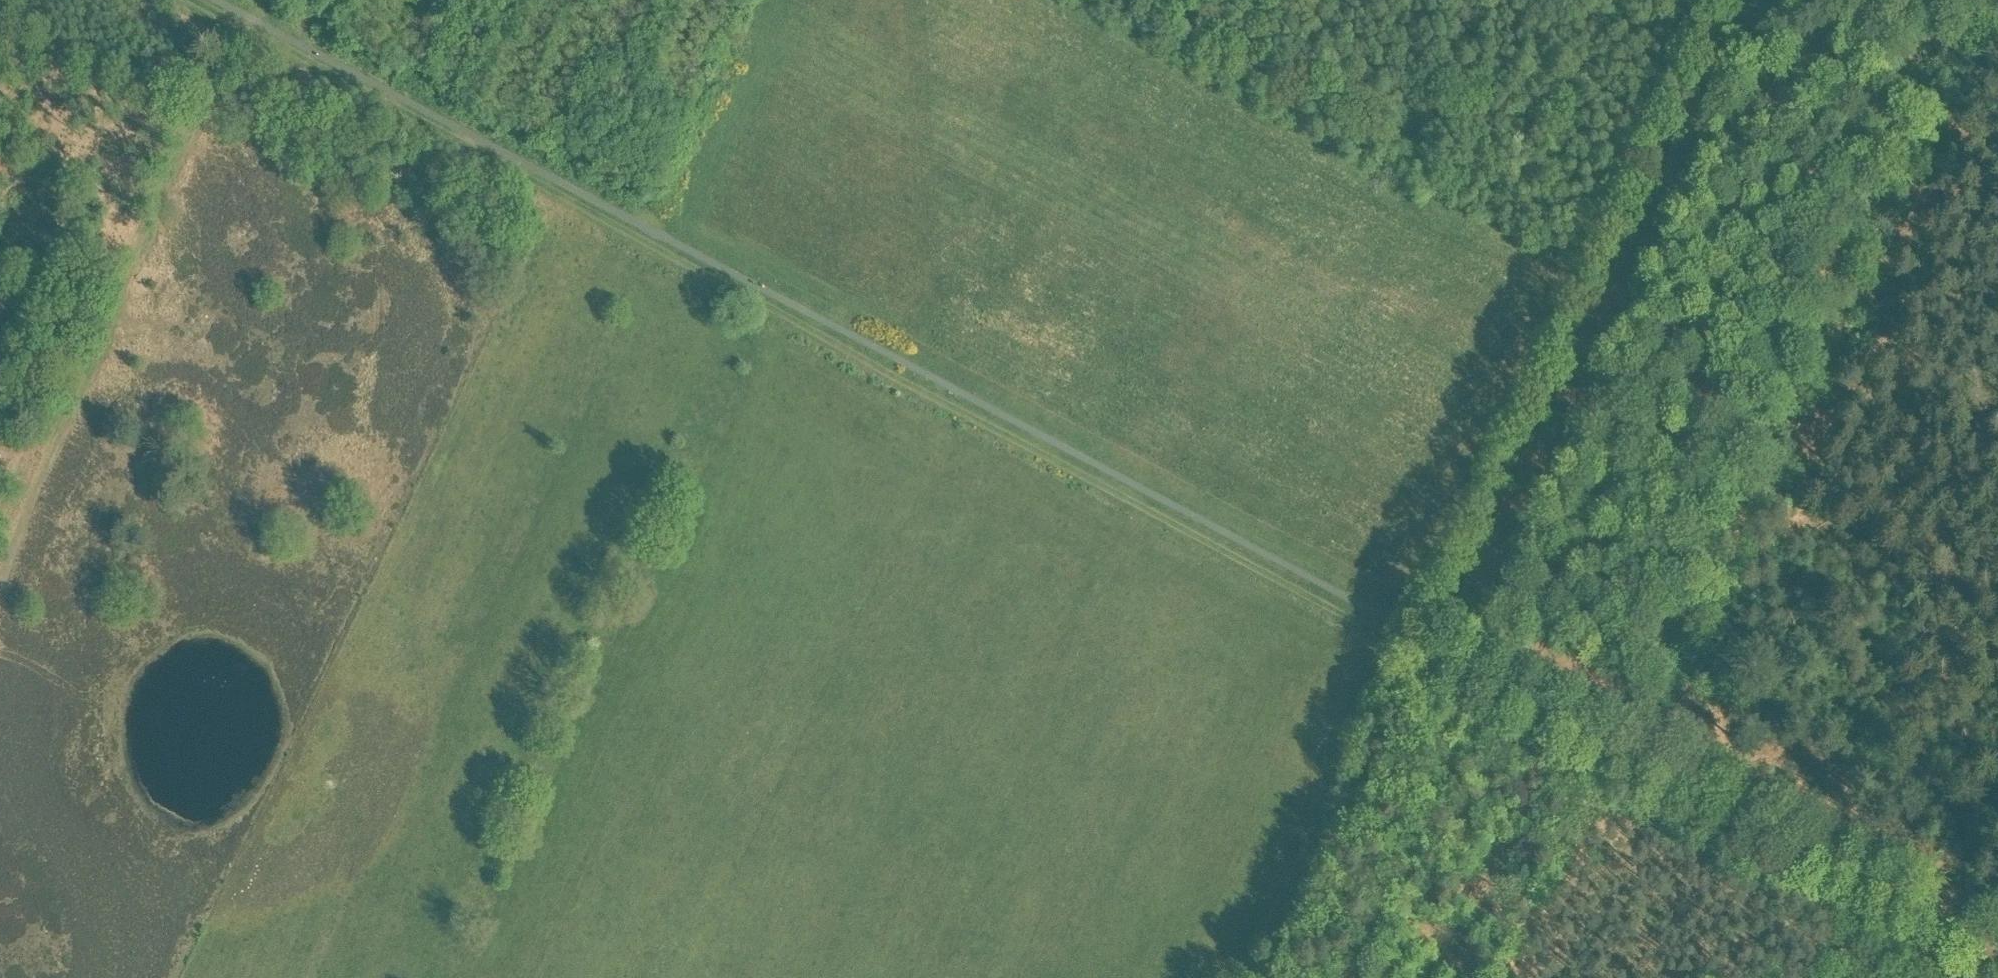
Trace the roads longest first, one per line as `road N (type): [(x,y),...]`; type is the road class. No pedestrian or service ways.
road 1 (track): [(174,0),(1997,960)]
road 2 (track): [(1740,0),(1422,650)]

